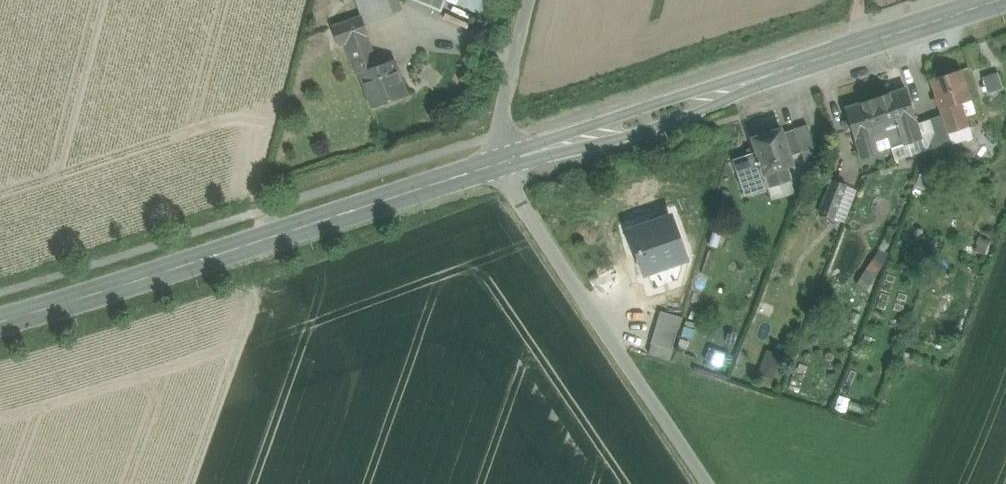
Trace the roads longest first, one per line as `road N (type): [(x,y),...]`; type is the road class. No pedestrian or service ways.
road 1 (secondary): [(0,323),(503,163)]
road 2 (secondary): [(503,163),(1003,0)]
road 3 (unclassified): [(503,163),(516,198),(707,483)]
road 4 (track): [(530,0),(502,109),(503,163)]

